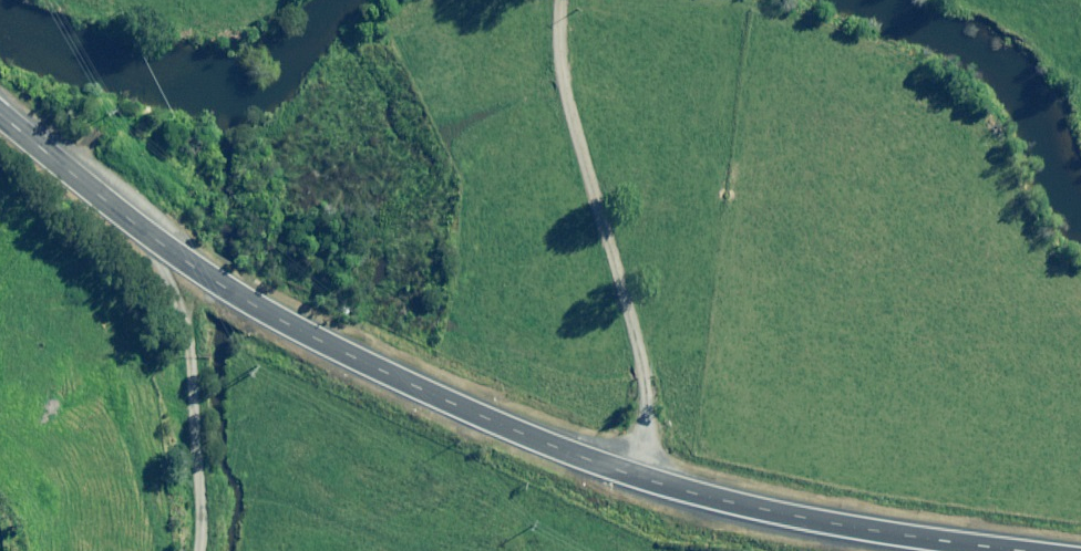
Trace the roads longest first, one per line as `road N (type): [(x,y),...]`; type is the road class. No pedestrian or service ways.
road 1 (primary): [(1023,550),(945,541),(645,472),(430,385),(283,315),(182,255),(0,112)]
road 2 (track): [(645,472),(618,282),(562,81),(557,0)]
road 3 (track): [(182,255),(178,295),(156,347),(168,506),(191,550)]

